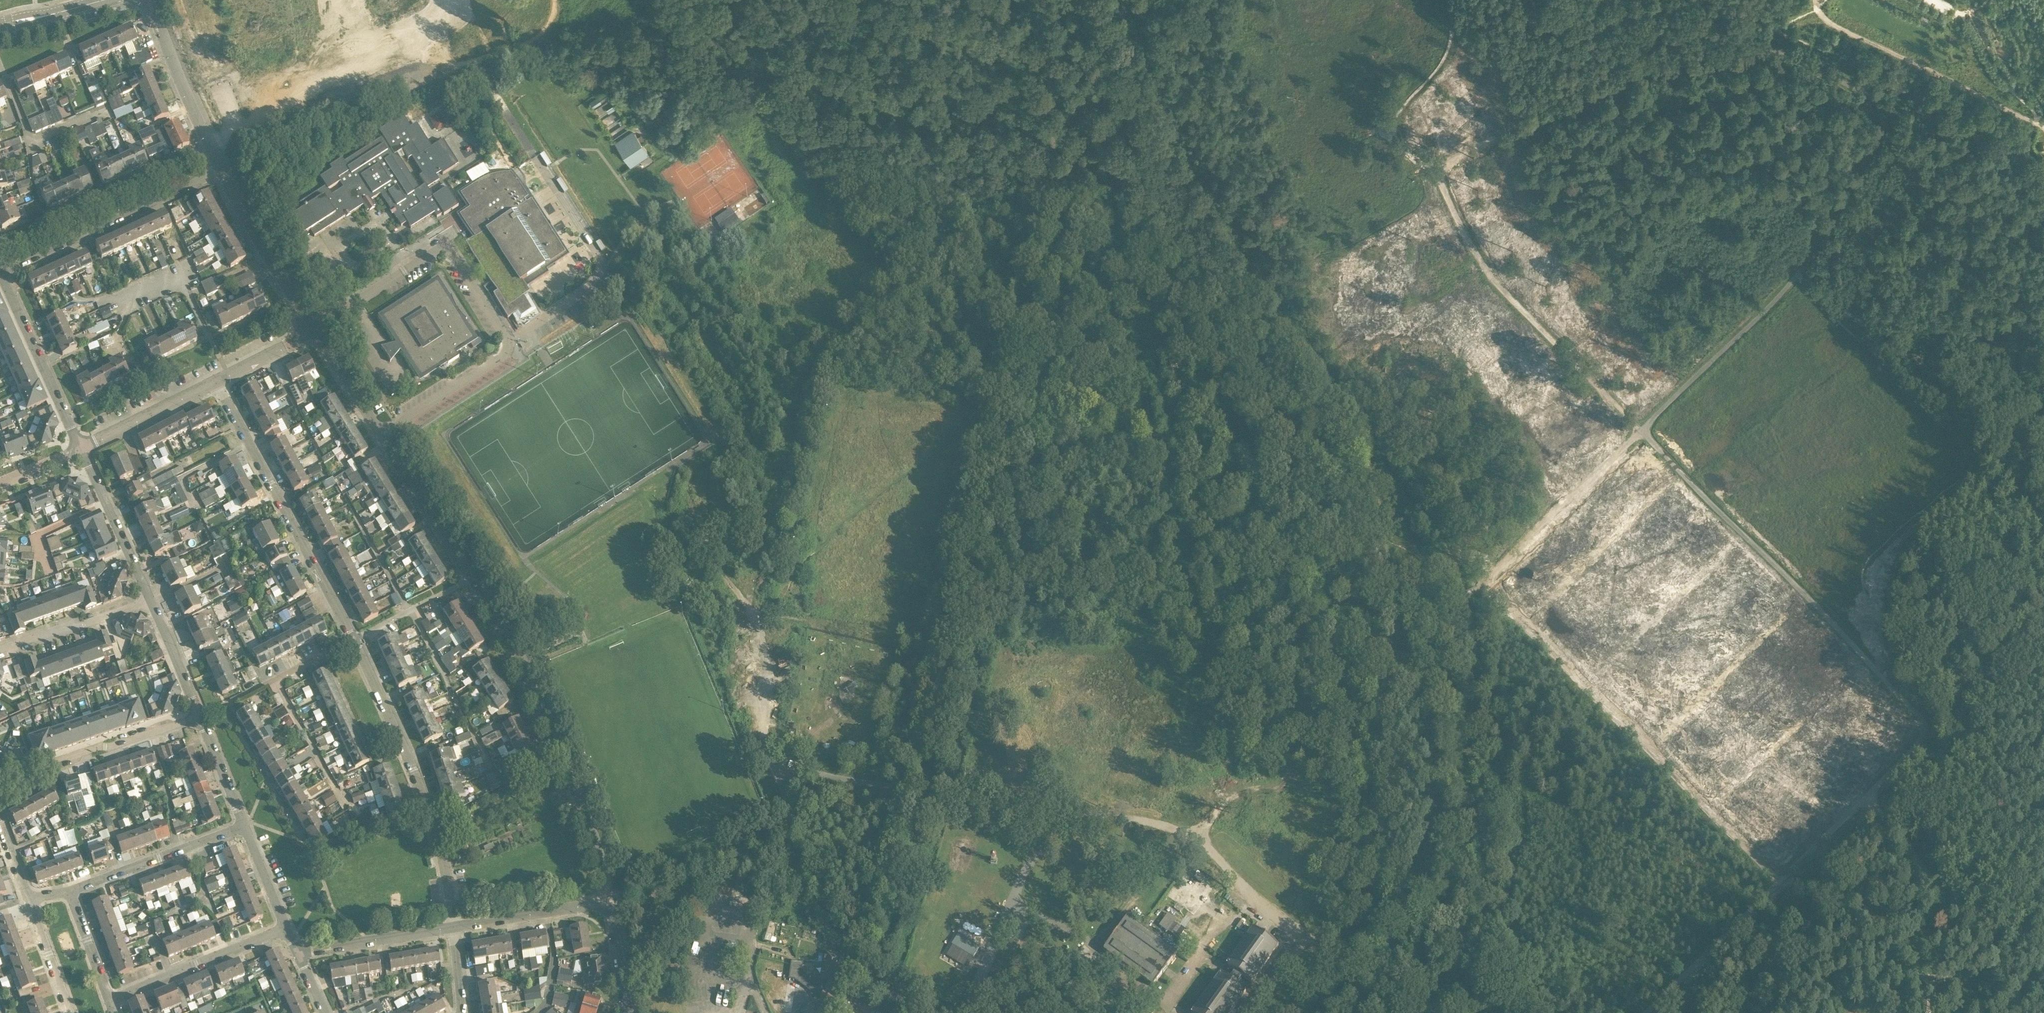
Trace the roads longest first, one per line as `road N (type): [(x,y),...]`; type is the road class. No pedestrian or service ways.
road 1 (track): [(917,788),(1125,817),(1202,844),(1292,942),(1239,1012)]
road 2 (unclassified): [(598,906),(605,878),(582,795),(527,674),(472,578)]
road 3 (track): [(1642,431),(1492,278),(1435,172)]
road 4 (residential): [(453,928),(420,779),(354,639)]
road 5 (unclassified): [(472,578),(315,329)]
road 6 (residential): [(354,639),(224,378)]
road 7 (residential): [(1,269),(221,171)]
road 8 (track): [(1069,813),(1025,874),(964,1012)]
road 9 (residential): [(0,784),(198,717)]
road 10 (residential): [(84,446),(1,269)]
road 11 (residential): [(109,1001),(286,928)]
road 12 (unclassified): [(221,171),(142,0)]
road 13 (residential): [(244,826),(68,891)]
road 14 (unclassified): [(315,329),(221,171)]
road 15 (residential): [(198,717),(354,639)]
road 16 (unclassified): [(150,600),(84,446)]
road 17 (residential): [(150,600),(0,650)]
road 18 (unclassified): [(299,954),(453,928)]
road 19 (residential): [(84,446),(224,378)]
road 20 (unclassified): [(453,928),(598,906)]
road 21 (residential): [(354,639),(472,578)]
road 22 (unclassified): [(198,717),(150,600)]
road 23 (track): [(755,609),(879,630)]
road 24 (residential): [(70,1012),(28,899)]

